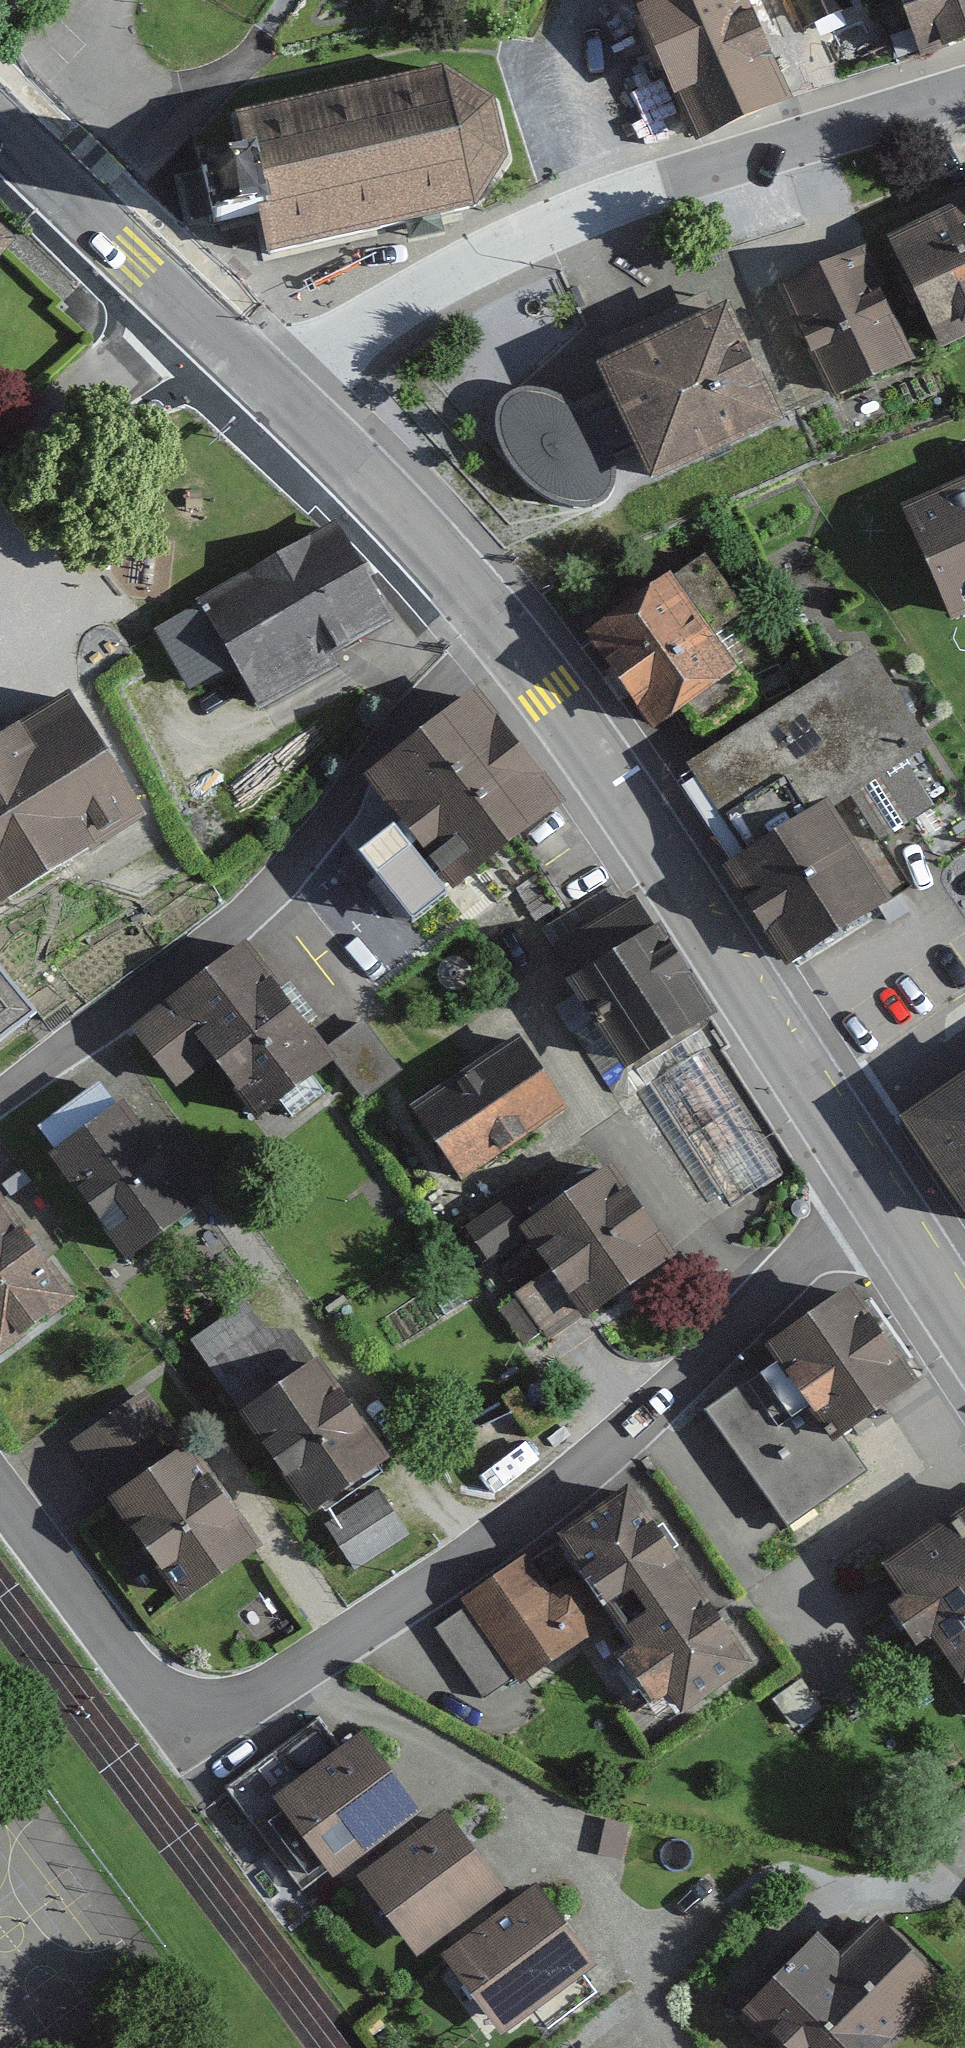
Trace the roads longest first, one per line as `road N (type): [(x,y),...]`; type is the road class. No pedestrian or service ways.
road 1 (residential): [(875,1196),(583,1463),(352,1640),(240,1706),(174,1706),(52,1579),(0,1505)]
road 2 (unclassified): [(277,394),(376,314),(570,216),(964,90)]
road 3 (residential): [(506,642),(367,762),(267,891),(0,1107)]
road 4 (secondary): [(506,642),(875,1196)]
road 5 (secondary): [(277,394),(377,492),(506,642)]
road 6 (secondary): [(0,123),(186,309)]
road 7 (residential): [(0,460),(186,309)]
road 8 (secondary): [(875,1196),(964,1334)]
road 9 (secondary): [(186,309),(277,394)]

